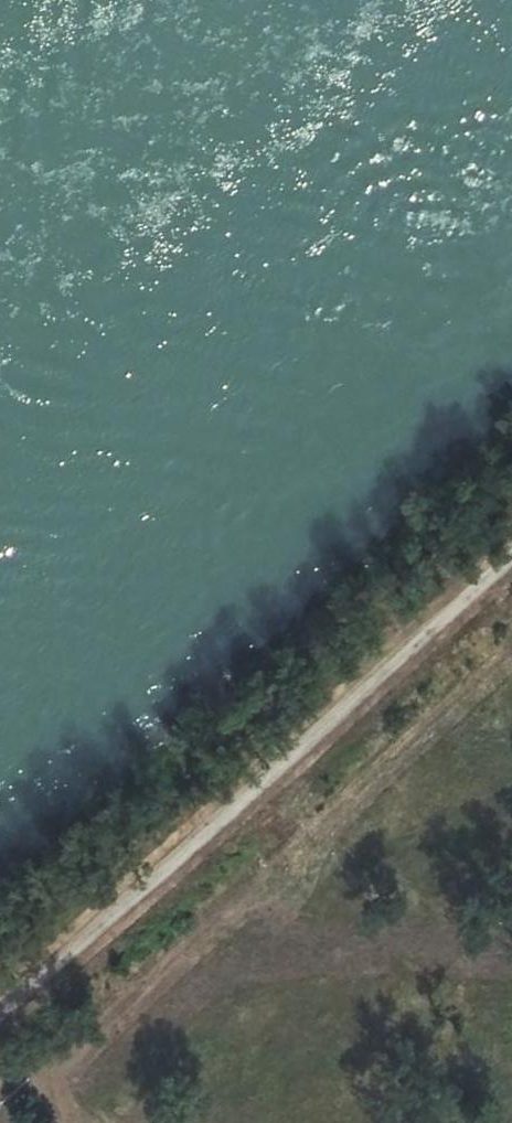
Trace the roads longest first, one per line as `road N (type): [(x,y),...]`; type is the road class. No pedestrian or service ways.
road 1 (track): [(0,1018),(511,554)]

